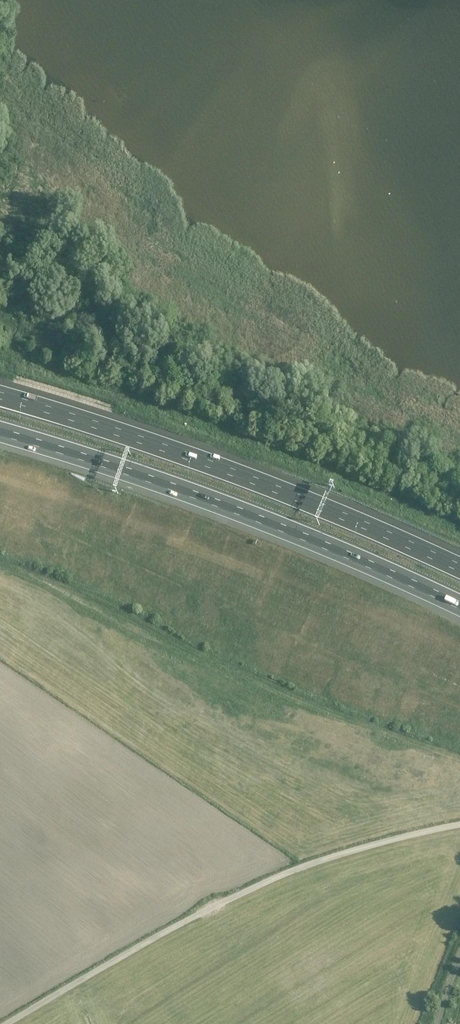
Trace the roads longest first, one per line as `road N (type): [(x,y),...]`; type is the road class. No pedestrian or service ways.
road 1 (motorway): [(0,428),(353,556),(459,605)]
road 2 (motorway): [(459,568),(163,447),(0,395)]

